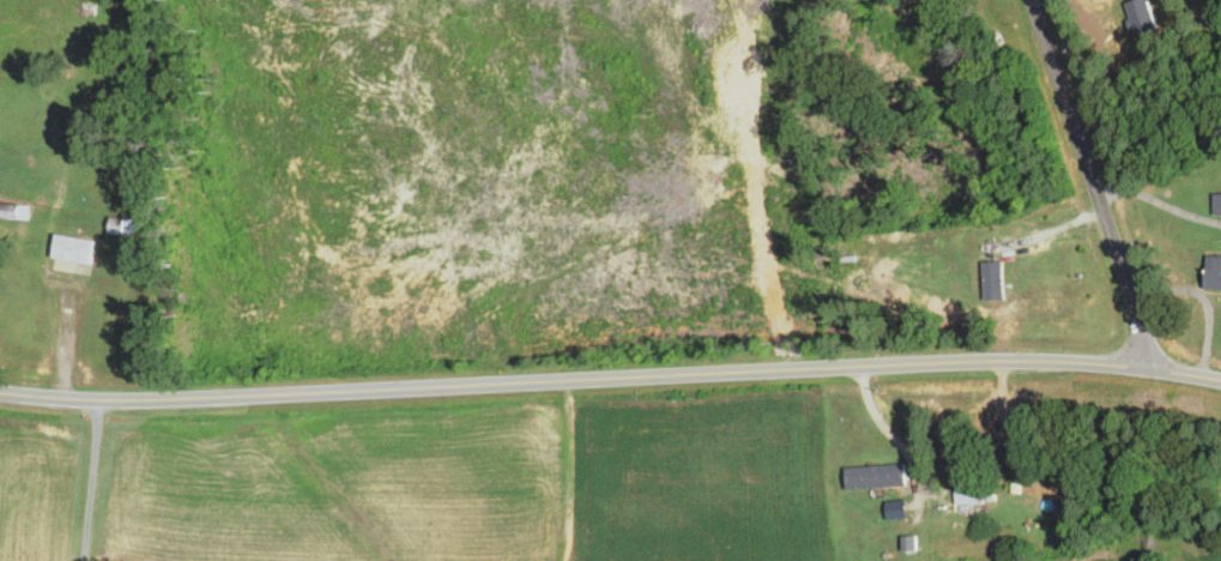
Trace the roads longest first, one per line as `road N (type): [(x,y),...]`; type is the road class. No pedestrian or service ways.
road 1 (tertiary): [(1220,381),(1154,368),(1009,361),(138,400),(0,392)]
road 2 (residential): [(1154,368),(1033,0)]
road 3 (residential): [(101,399),(88,560)]

